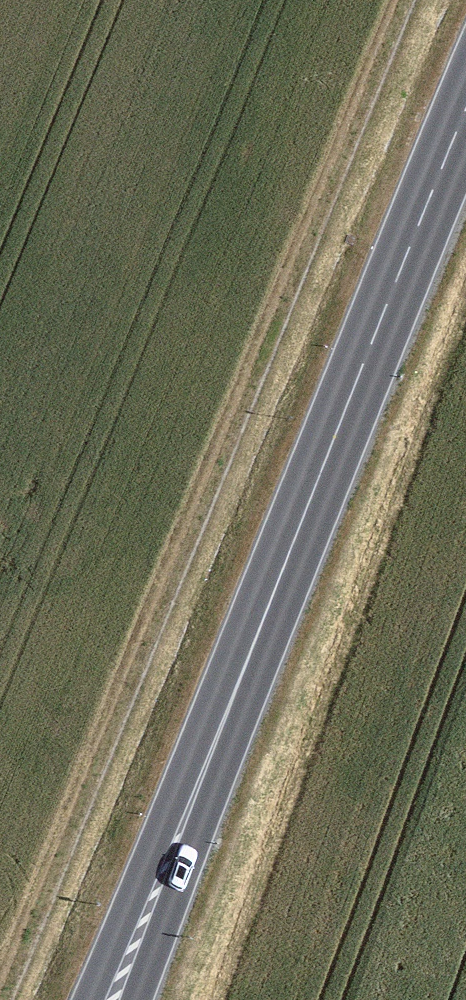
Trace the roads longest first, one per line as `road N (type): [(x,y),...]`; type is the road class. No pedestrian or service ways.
road 1 (track): [(4,999),(411,0)]
road 2 (secondary): [(114,999),(465,115)]

